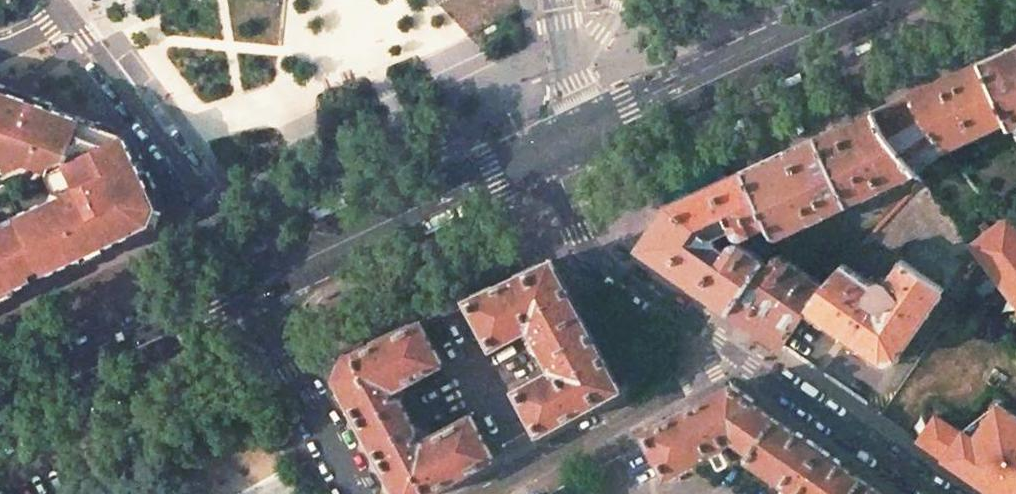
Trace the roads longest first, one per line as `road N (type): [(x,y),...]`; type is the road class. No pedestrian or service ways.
road 1 (secondary): [(270,283),(571,138)]
road 2 (residential): [(270,283),(71,21)]
road 3 (secondary): [(571,138),(869,0)]
road 4 (residential): [(571,138),(557,182),(585,244),(737,357)]
road 5 (residential): [(480,493),(737,357)]
road 6 (secondary): [(0,409),(249,294)]
road 7 (residential): [(737,357),(939,493)]
road 8 (residential): [(249,294),(358,493)]

